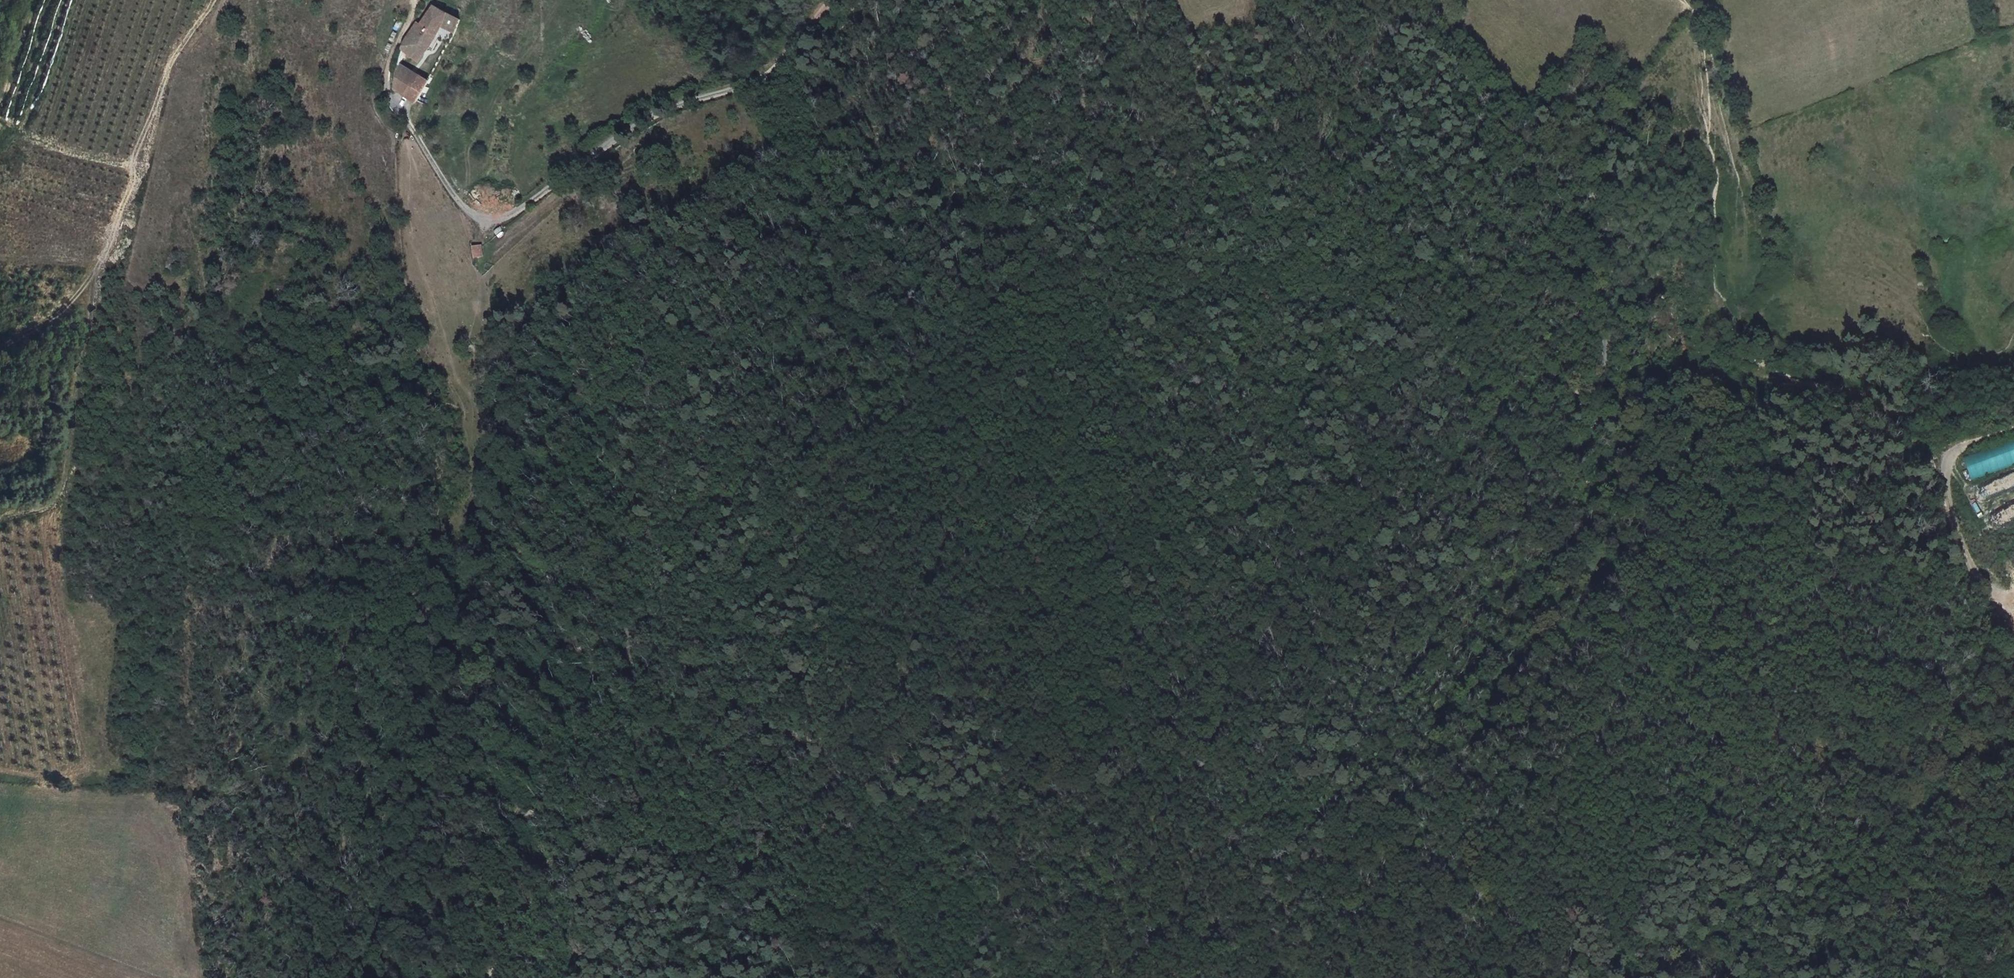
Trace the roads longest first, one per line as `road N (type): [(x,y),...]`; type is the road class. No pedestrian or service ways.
road 1 (track): [(414,0),(388,71),(390,96),(454,196),(484,220),(518,212),(648,120),(754,84),(835,0)]
road 2 (track): [(1598,443),(1604,210),(1573,168),(1493,99),(1425,0)]
road 3 (track): [(2013,657),(1976,620),(1881,563),(1775,531),(1672,518),(1631,498),(1598,443)]
road 4 (track): [(205,0),(152,84),(132,179),(96,269),(59,316),(0,349)]
road 5 (track): [(96,269),(64,495),(54,507),(0,515)]

